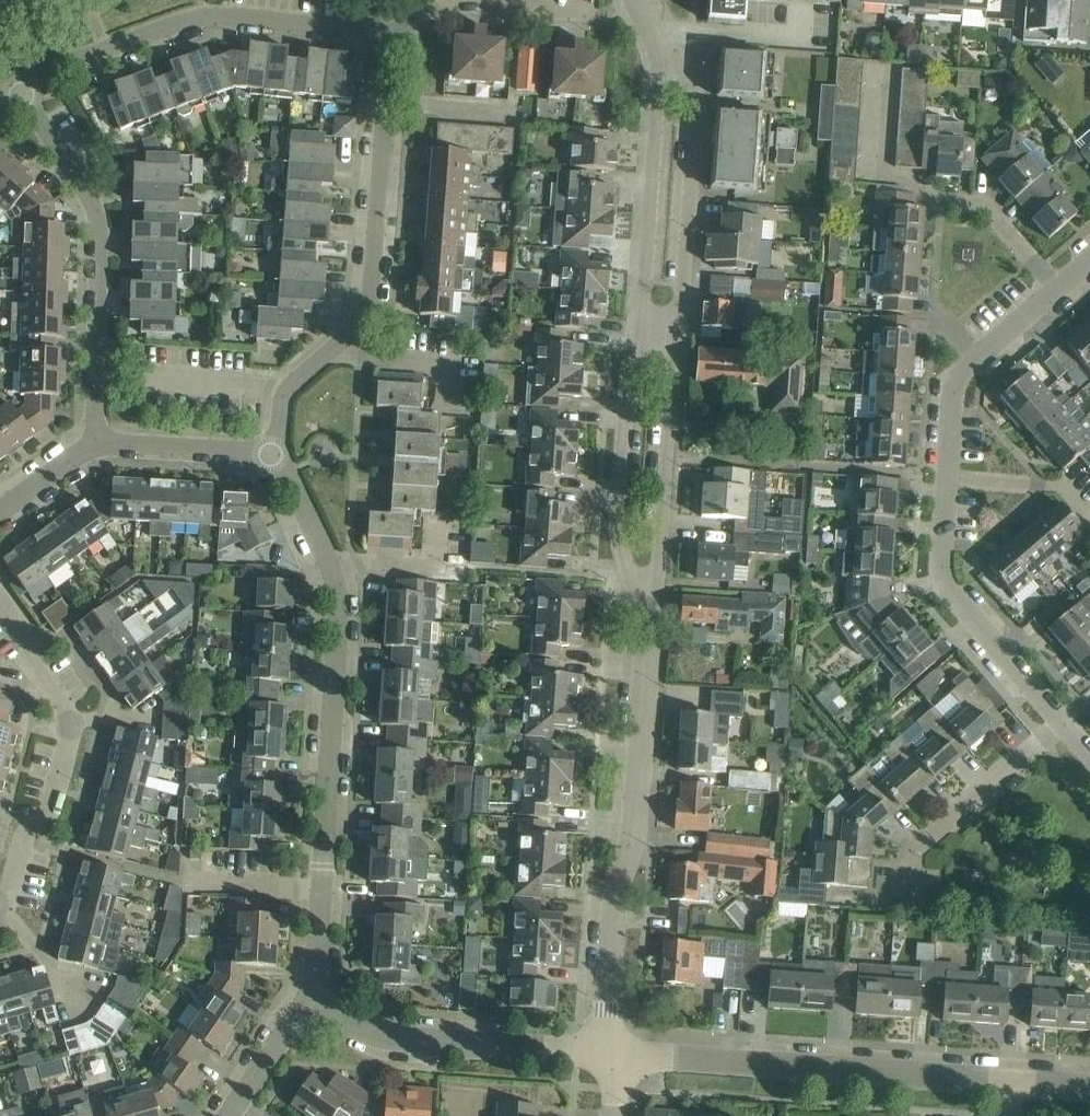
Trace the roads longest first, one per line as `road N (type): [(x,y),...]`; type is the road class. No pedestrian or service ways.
road 1 (unclassified): [(273,454),(324,552),(338,621),(319,956),(307,1001)]
road 2 (residential): [(273,454),(287,387),(358,327),(369,302),(385,40)]
road 3 (tertiary): [(607,1055),(615,909),(635,825),(648,638)]
road 4 (tertiary): [(1012,1082),(607,1055)]
road 5 (residential): [(19,89),(48,71),(207,15),(364,30),(385,40)]
road 6 (residential): [(97,444),(99,223),(19,89)]
road 7 (residential): [(0,906),(30,826),(53,802),(71,736),(65,711),(30,662),(28,639),(0,598)]
road 8 (tertiary): [(643,322),(626,386),(617,528),(648,638)]
road 9 (tertiary): [(648,638),(676,324)]
road 10 (unclassified): [(607,1055),(402,1040),(307,1001)]
road 11 (tertiary): [(676,324),(697,106),(660,45)]
road 12 (residential): [(1063,722),(950,592),(940,568),(947,480)]
road 13 (tertiary): [(660,45),(643,322)]
road 14 (residential): [(910,898),(912,851),(1063,722)]
road 15 (residential): [(947,480),(954,391),(965,368),(1057,288)]
road 16 (unclassified): [(97,444),(273,454)]
road 17 (residential): [(1057,288),(984,204),(938,201)]
road 18 (unclassified): [(307,1001),(230,1115)]
road 19 (residential): [(449,0),(581,9)]
road 20 (residential): [(947,480),(1076,487)]

